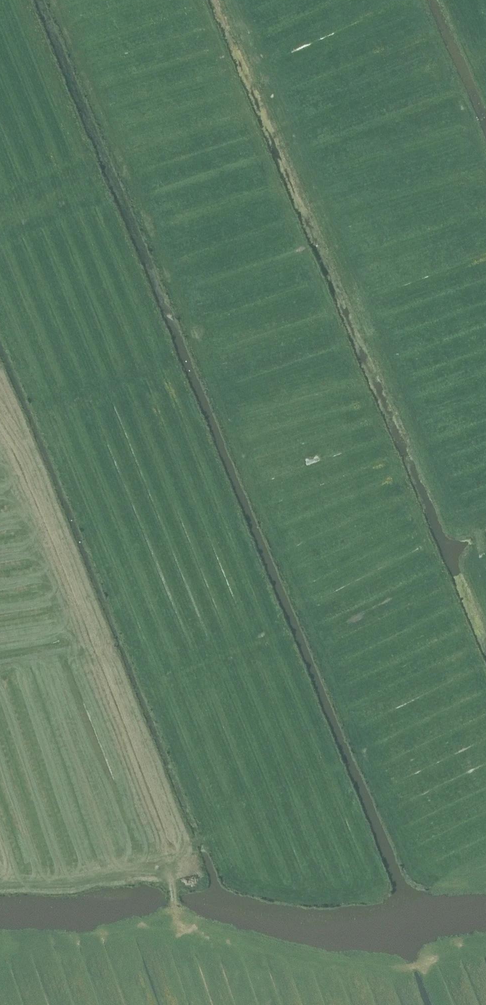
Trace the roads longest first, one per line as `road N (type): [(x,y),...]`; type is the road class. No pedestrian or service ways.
road 1 (track): [(169,872),(152,866),(0,888)]
road 2 (track): [(180,932),(169,872),(212,836),(196,798)]

